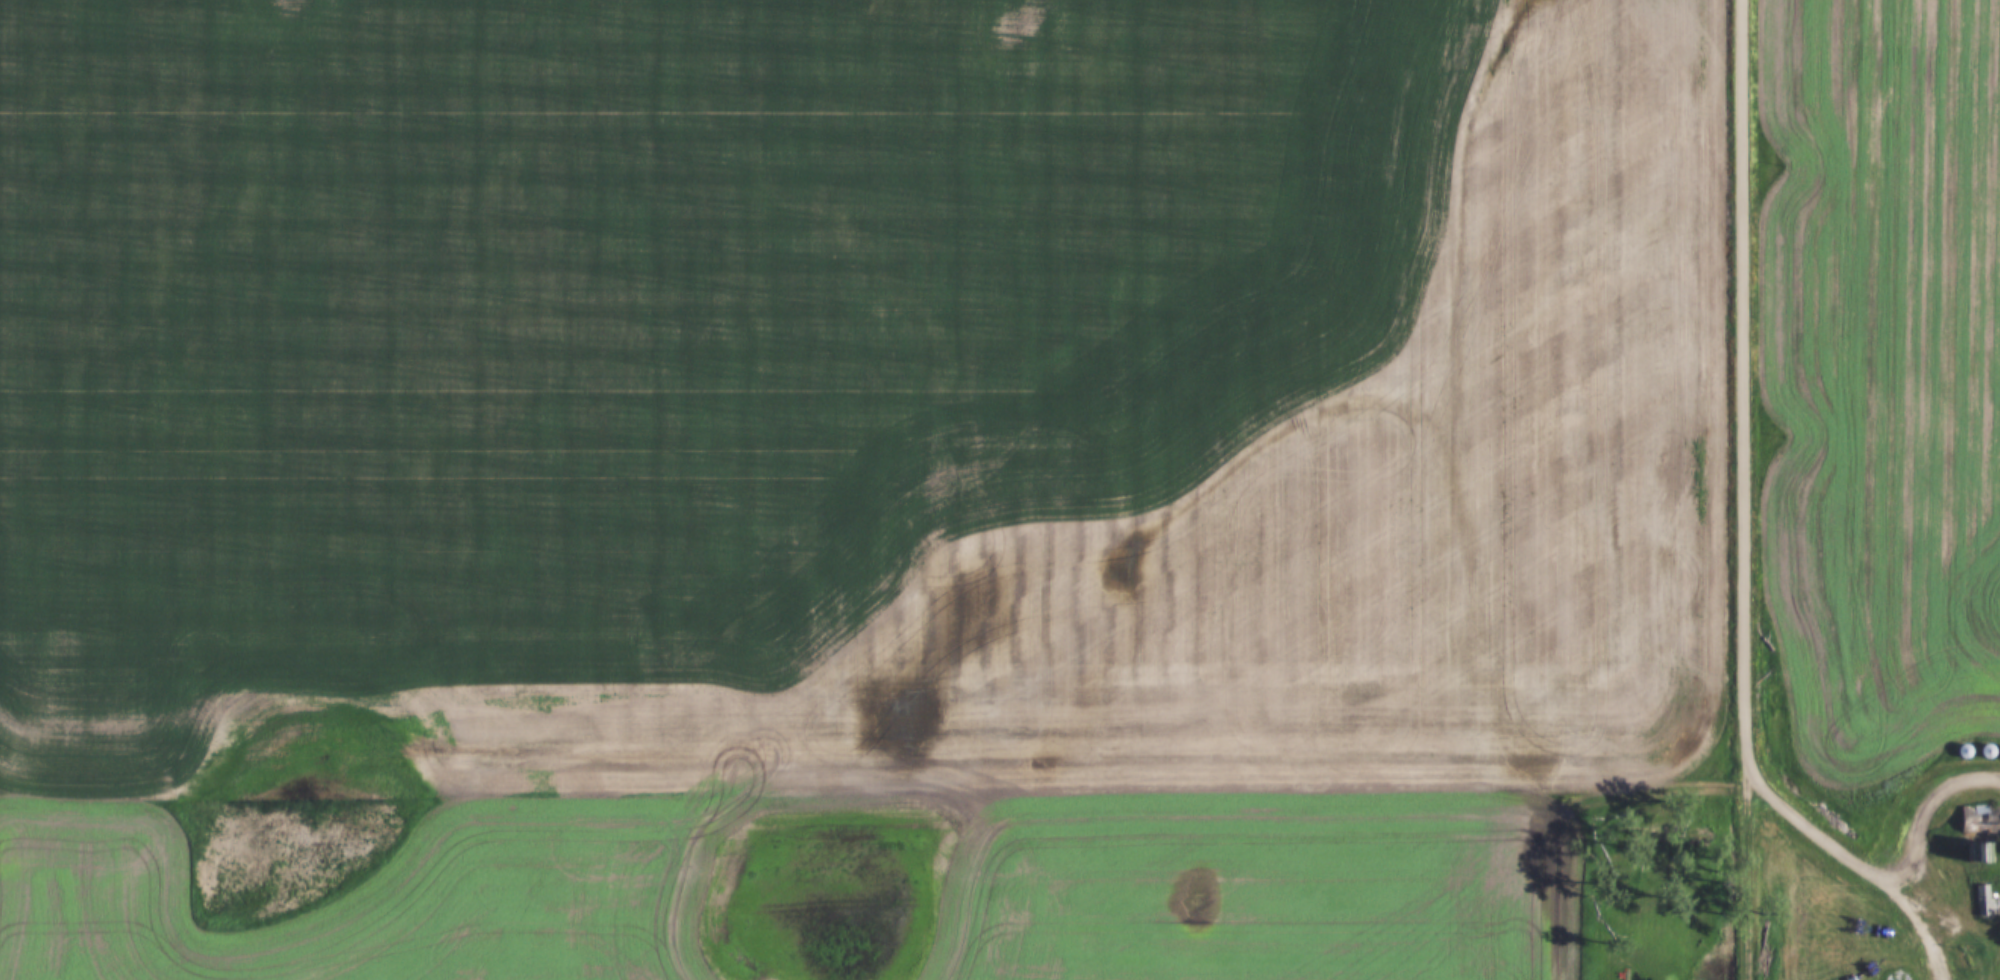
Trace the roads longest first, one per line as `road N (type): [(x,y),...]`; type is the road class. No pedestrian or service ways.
road 1 (track): [(1747,979),(1747,750)]

